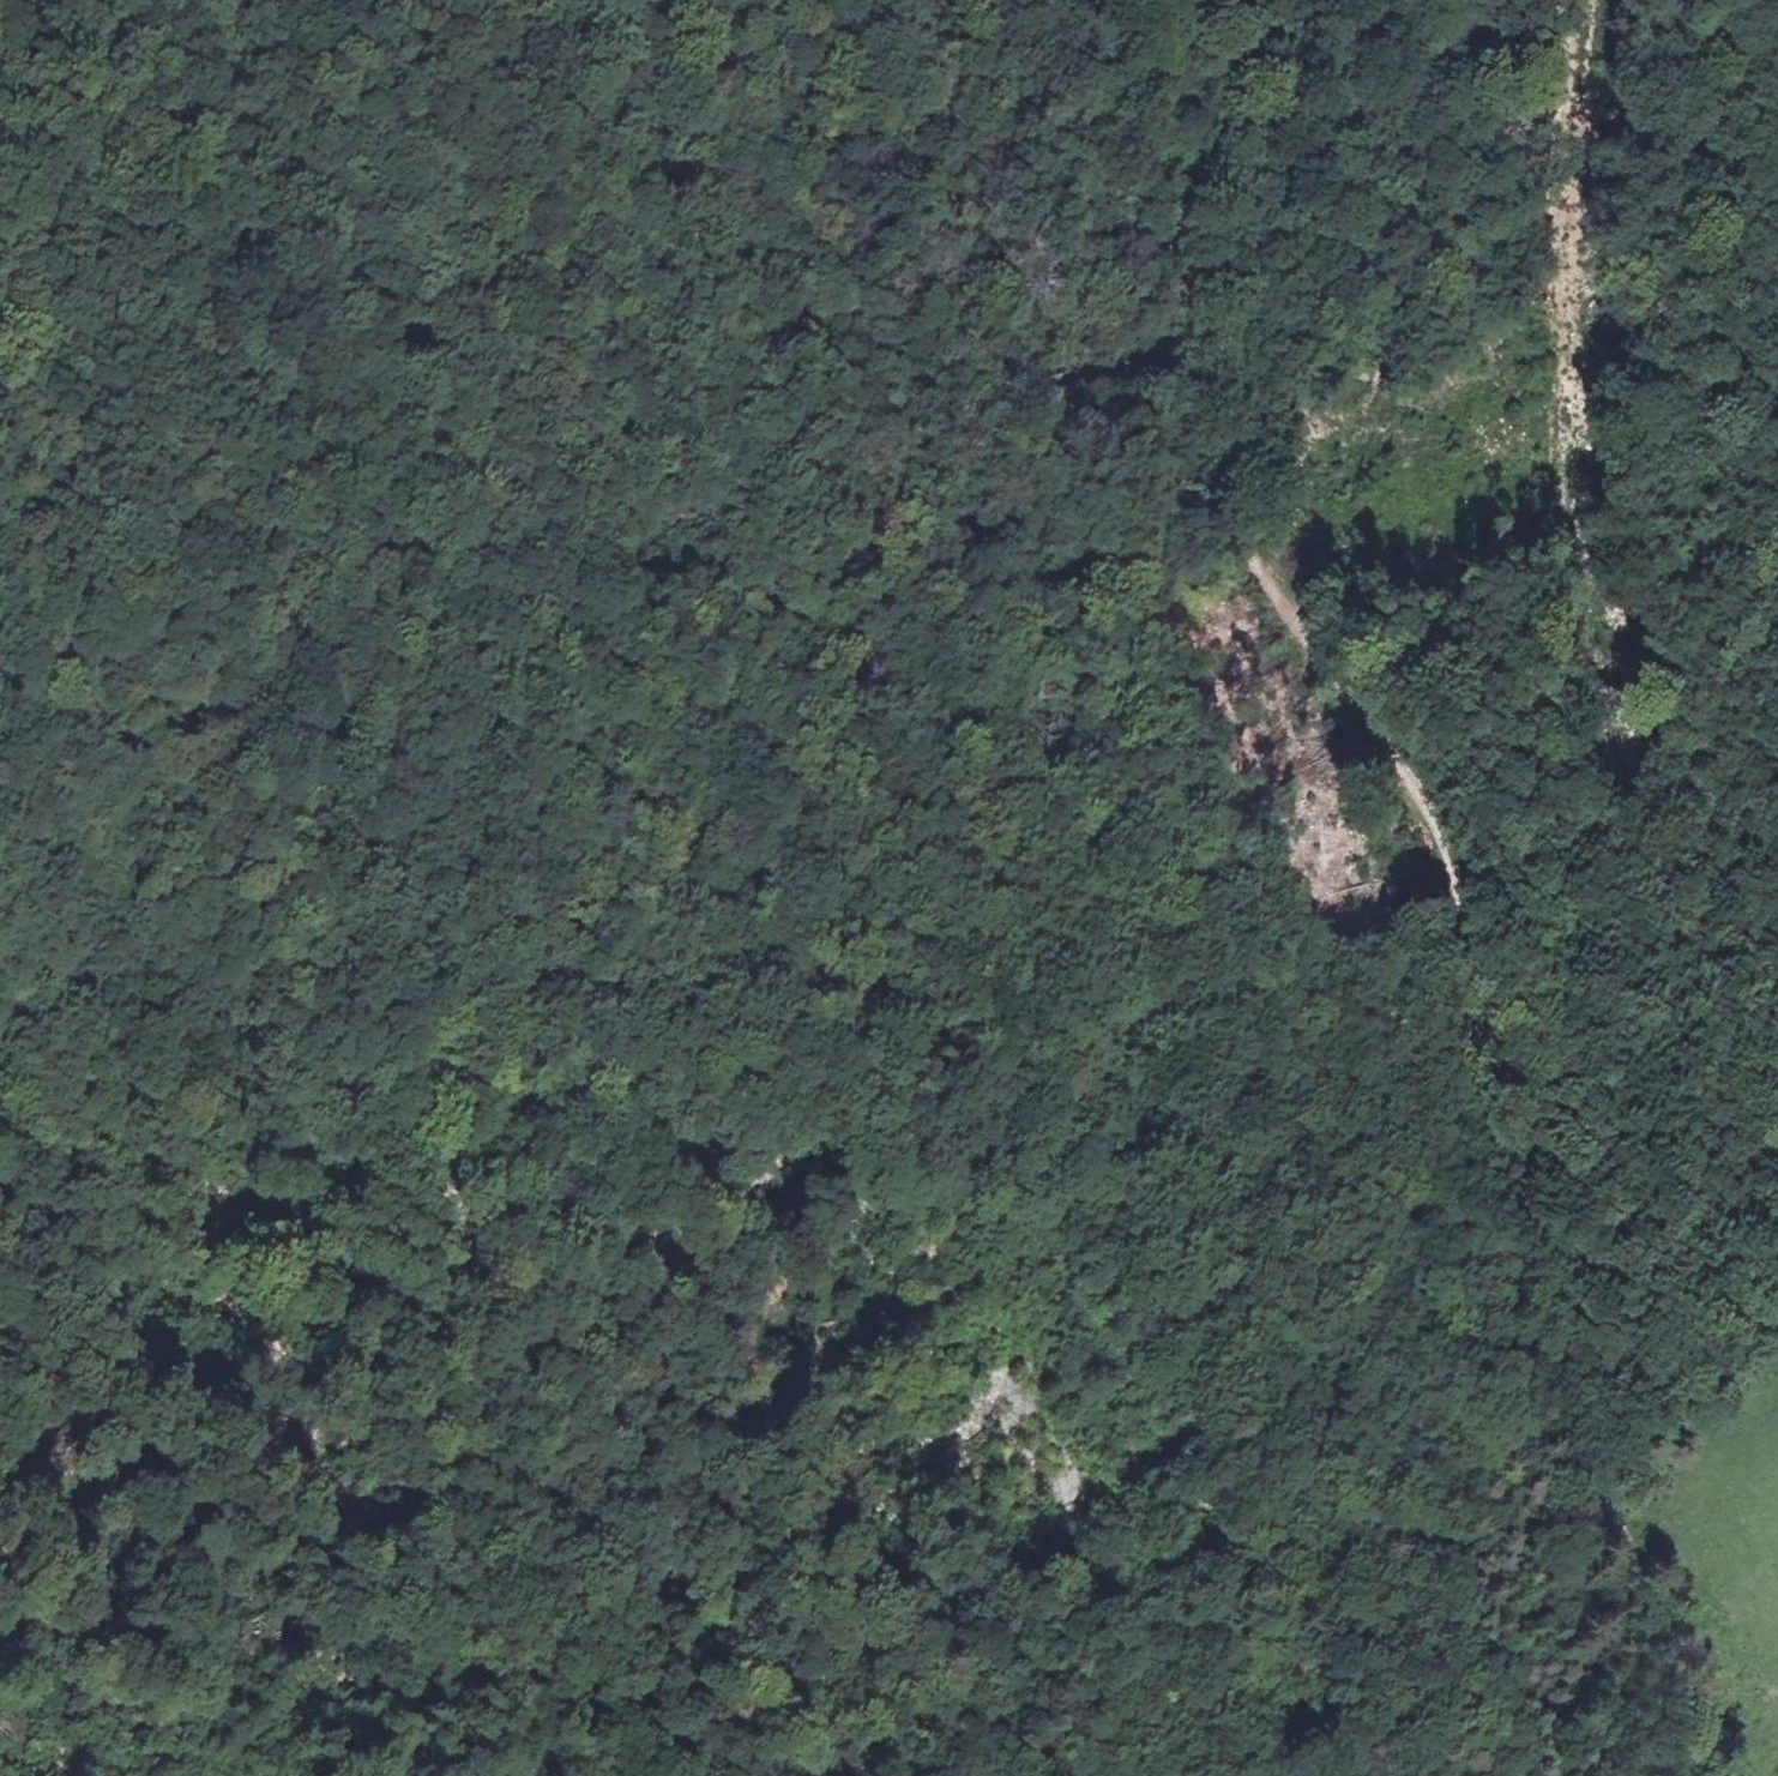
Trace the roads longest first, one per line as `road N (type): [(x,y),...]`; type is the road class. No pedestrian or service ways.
road 1 (track): [(1672,1775),(1639,1559),(1536,1415),(1495,1314),(1481,1044),(1444,829),(1265,584),(1246,544),(1221,476),(1182,297),(1086,0)]
road 2 (track): [(1631,781),(1577,529),(1570,317),(1595,0)]

